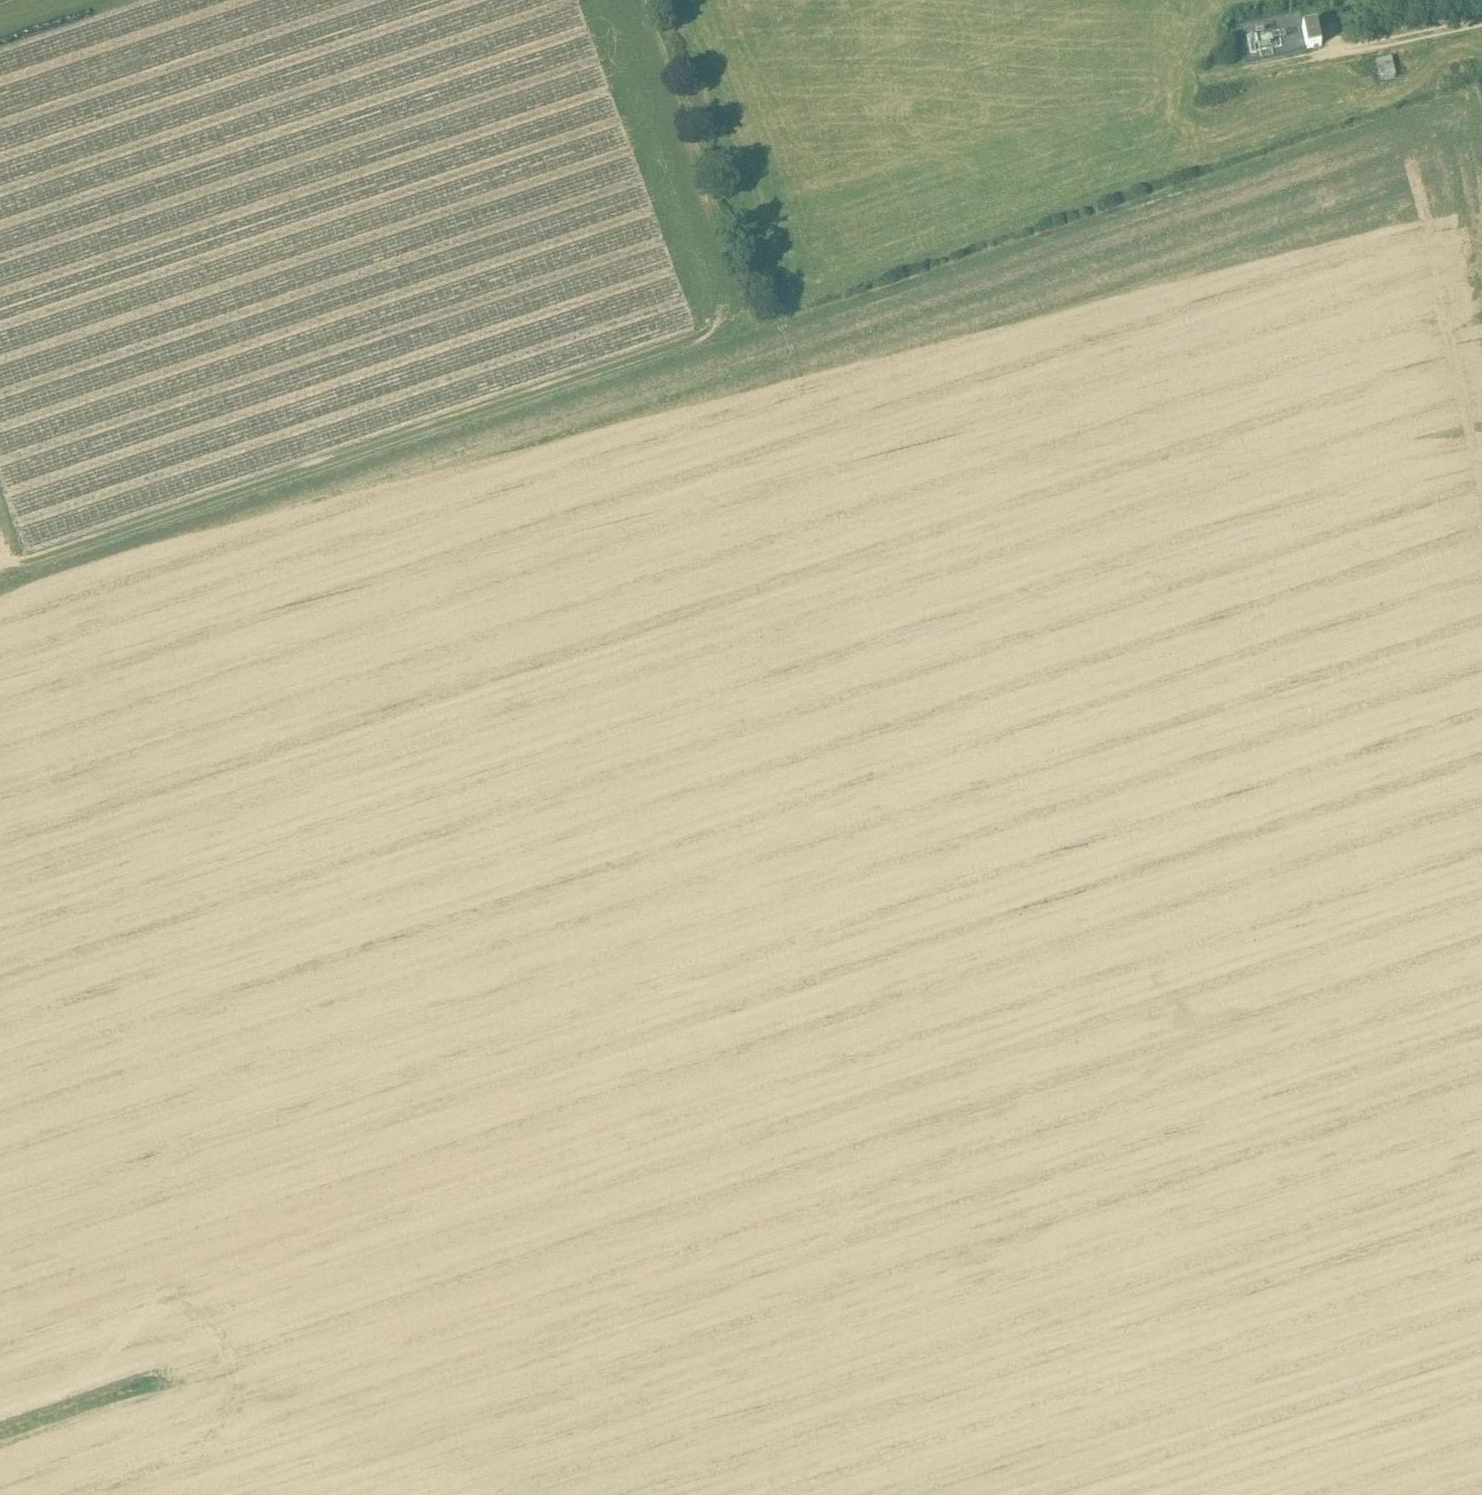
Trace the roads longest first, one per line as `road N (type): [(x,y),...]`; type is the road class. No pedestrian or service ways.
road 1 (track): [(1481,20),(1200,80)]

